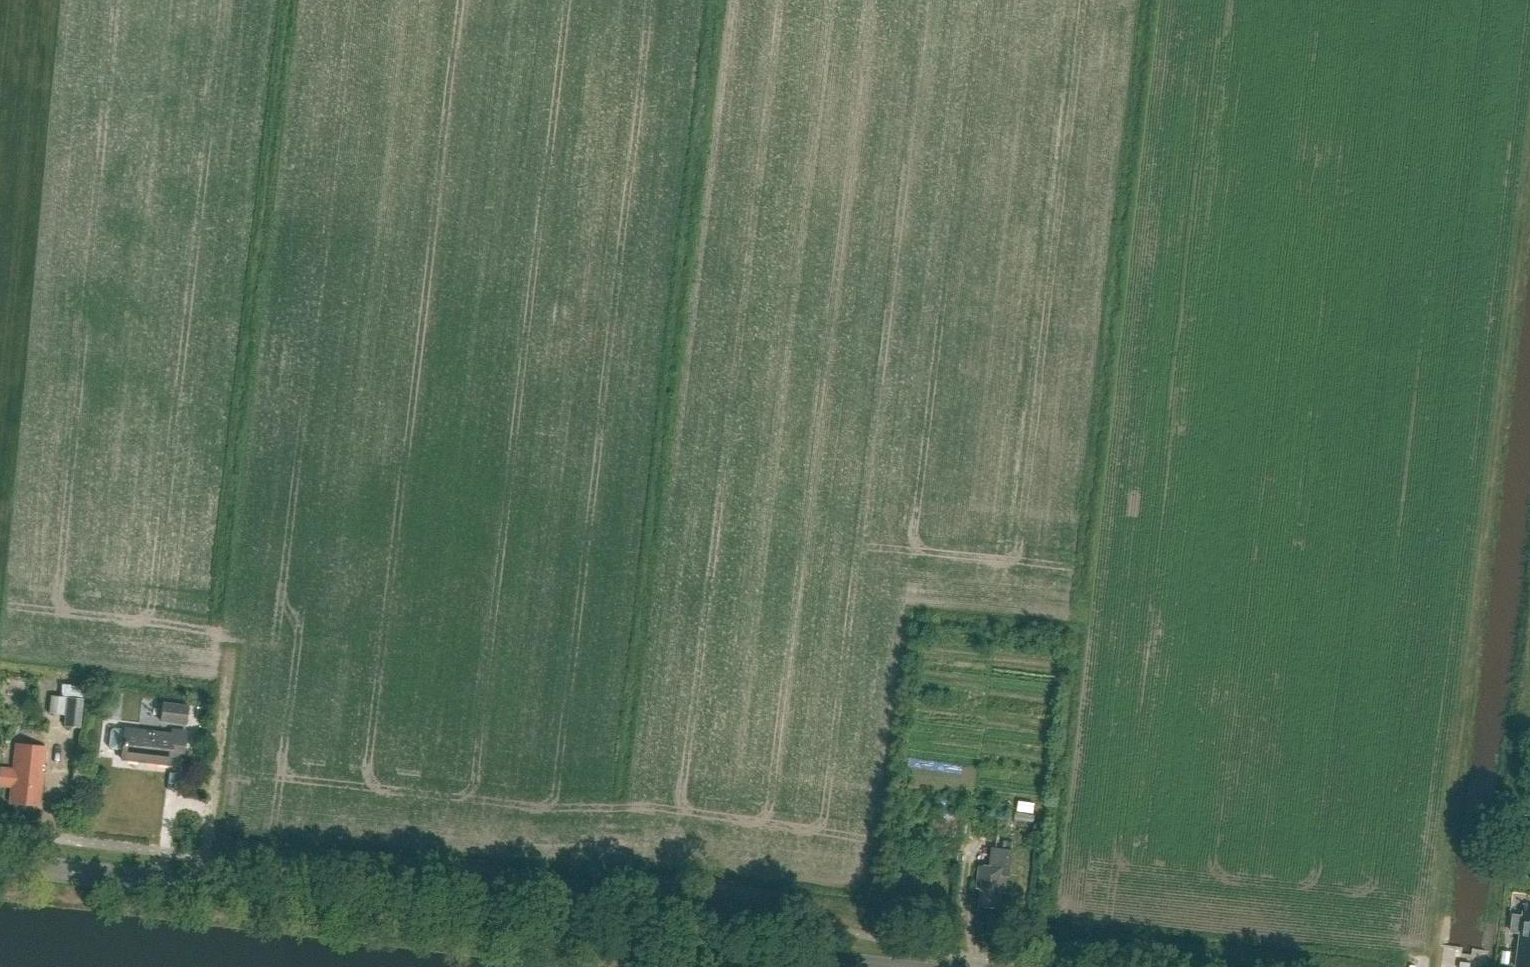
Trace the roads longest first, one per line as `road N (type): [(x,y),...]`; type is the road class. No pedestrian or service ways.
road 1 (tertiary): [(862,966),(0,864)]

